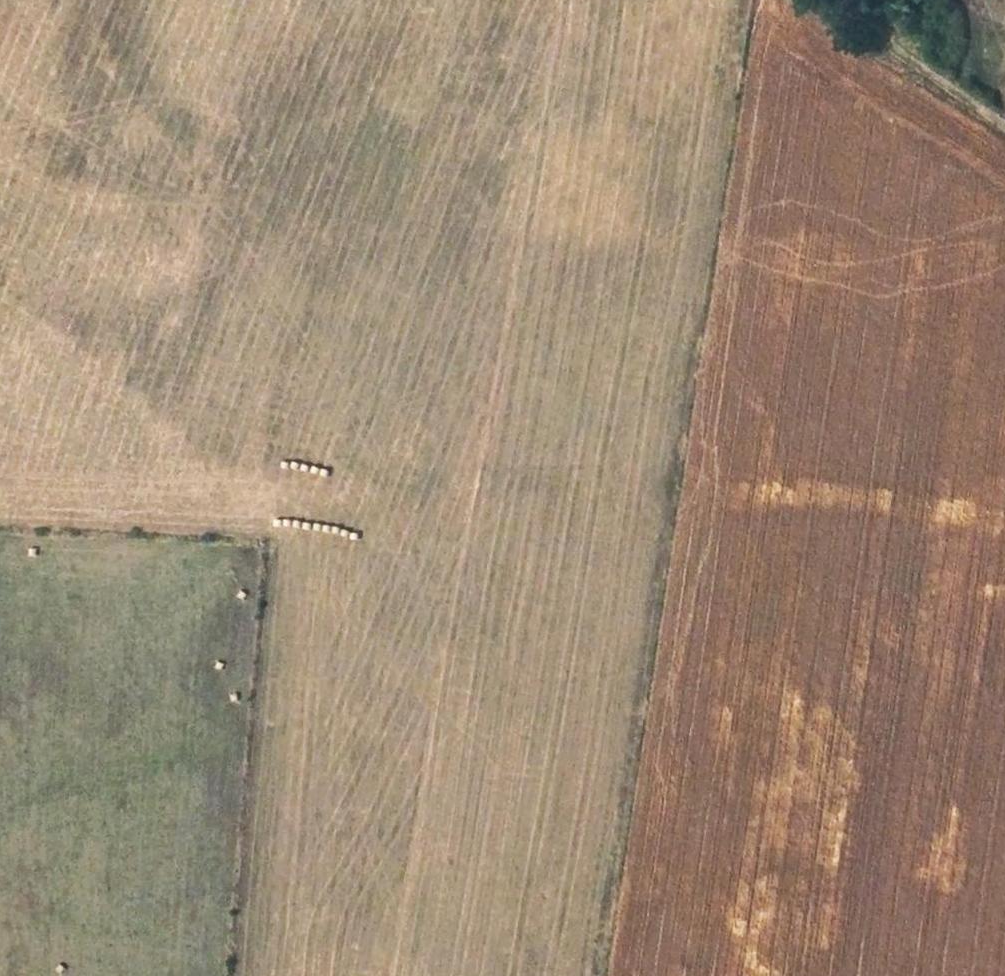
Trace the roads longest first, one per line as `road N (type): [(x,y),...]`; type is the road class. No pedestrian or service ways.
road 1 (track): [(1004,122),(824,0)]

